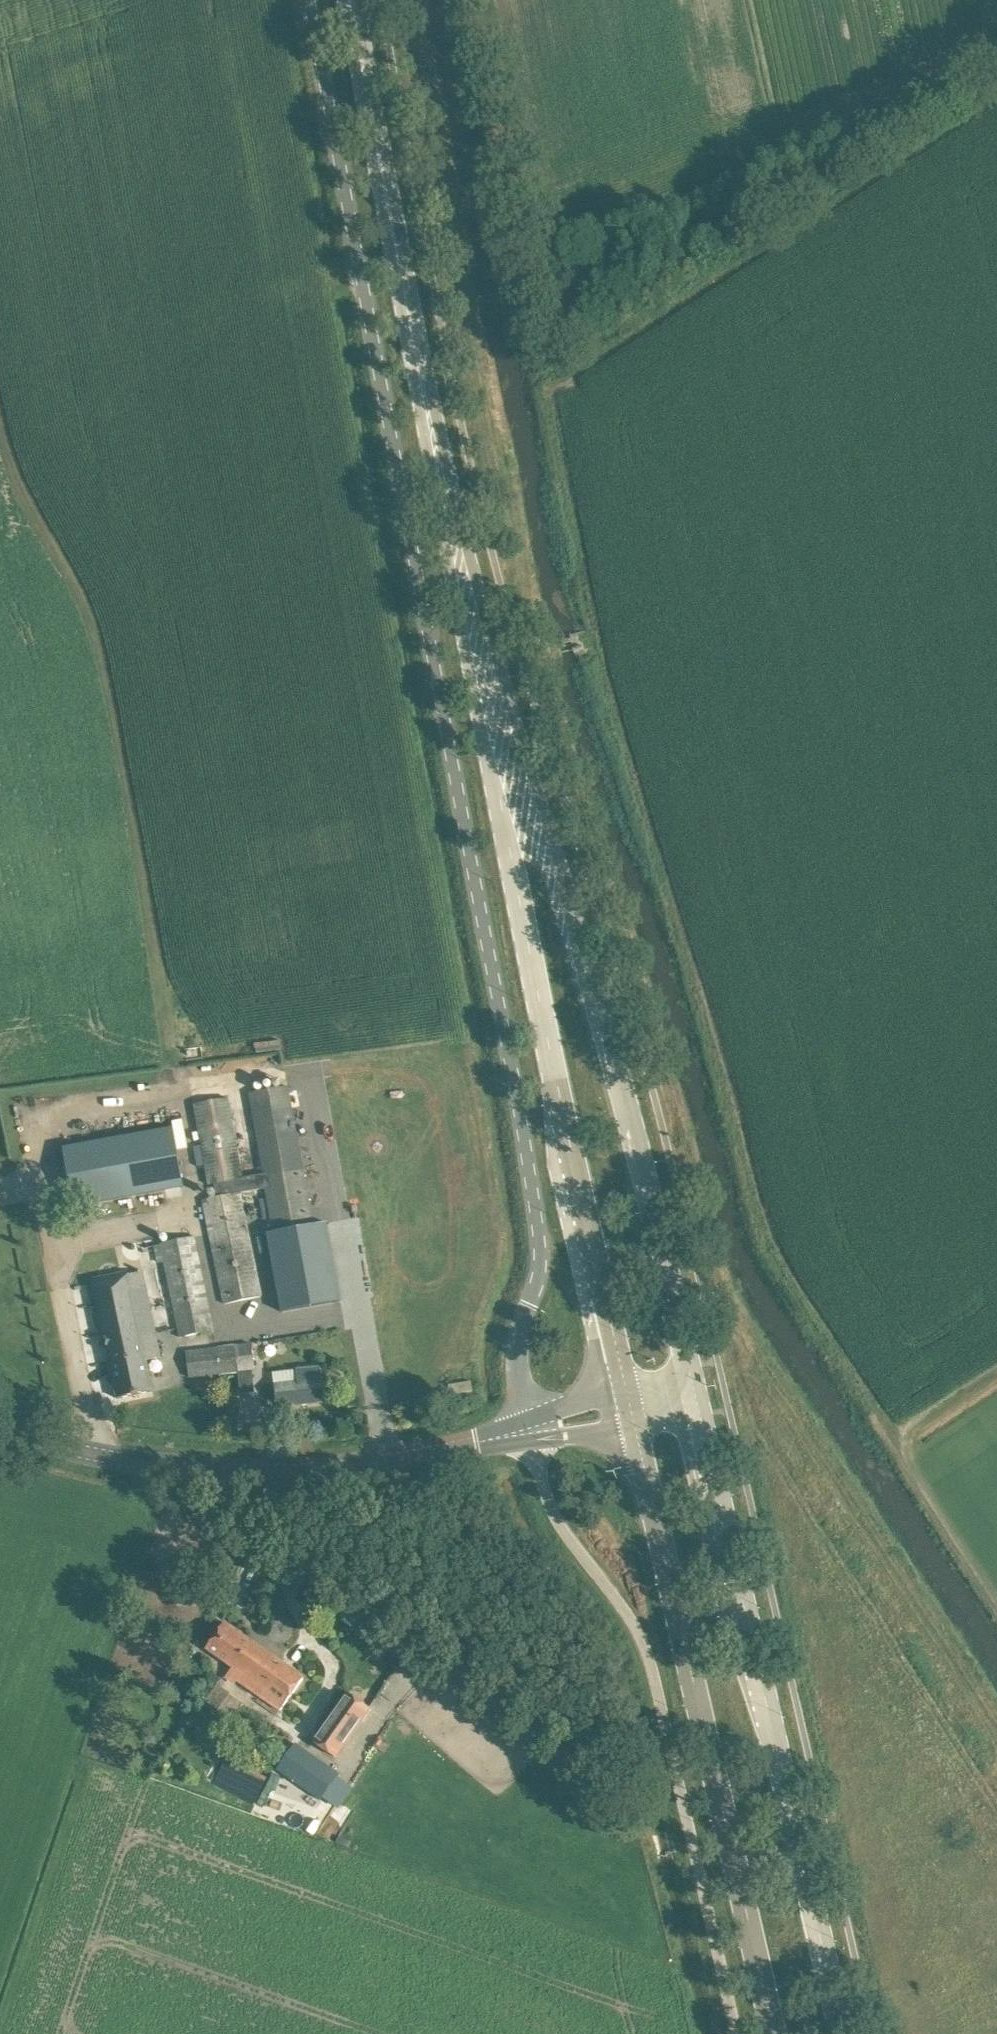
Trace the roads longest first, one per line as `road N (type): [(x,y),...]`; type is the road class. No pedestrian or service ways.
road 1 (unclassified): [(524,1432),(516,1345),(541,1262),(536,1200),(314,0)]
road 2 (primary): [(699,1414),(587,958),(481,657)]
road 3 (primary): [(481,657),(506,847),(625,1388)]
road 4 (primary): [(481,657),(350,0)]
road 5 (unclassified): [(737,2033),(647,1652),(564,1531),(524,1432)]
road 6 (primary): [(843,2033),(699,1414)]
road 7 (primary): [(631,1418),(774,2033)]
road 8 (tertiary): [(0,1427),(174,1468),(327,1472),(524,1432)]
road 9 (track): [(996,1596),(904,1447),(912,1427),(996,1373)]

